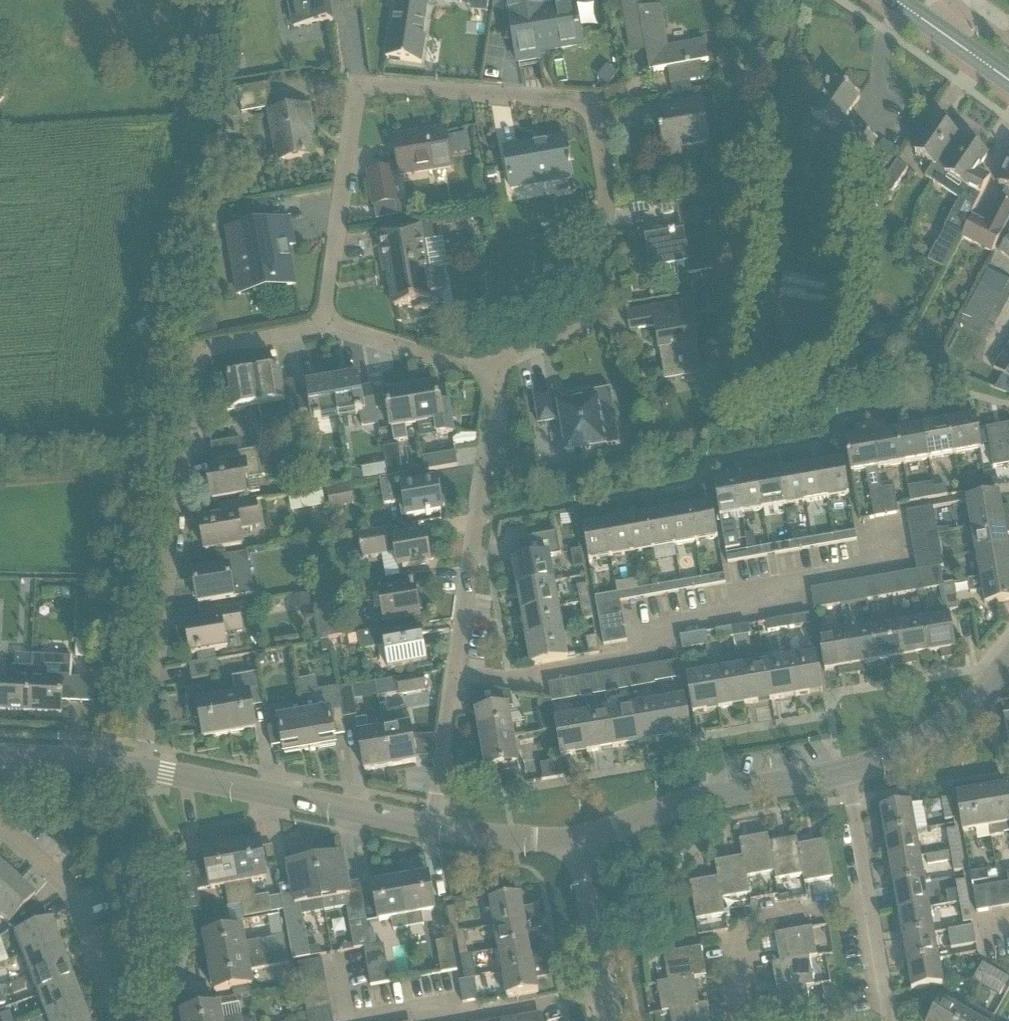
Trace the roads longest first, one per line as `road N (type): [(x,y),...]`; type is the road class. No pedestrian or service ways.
road 1 (residential): [(496,384),(586,328),(603,279),(597,133),(576,101),(374,90),(355,121),(324,330)]
road 2 (track): [(101,764),(206,0)]
road 3 (residential): [(140,769),(202,360),(219,347),(324,330)]
road 4 (residential): [(431,825),(496,384)]
road 5 (residential): [(140,769),(431,825)]
road 6 (residential): [(578,843),(670,810),(845,776)]
road 7 (residential): [(122,1020),(55,879),(0,832)]
road 8 (residential): [(742,1020),(745,919),(870,903)]
road 9 (residential): [(845,776),(887,759),(1008,657)]
road 10 (residential): [(324,330),(496,384)]
road 11 (residential): [(608,1020),(578,843)]
road 12 (residential): [(431,825),(516,843),(578,843)]
road 13 (residential): [(0,761),(140,769)]
road 14 (primary): [(1008,80),(893,0)]
road 15 (residential): [(870,903),(845,776)]

